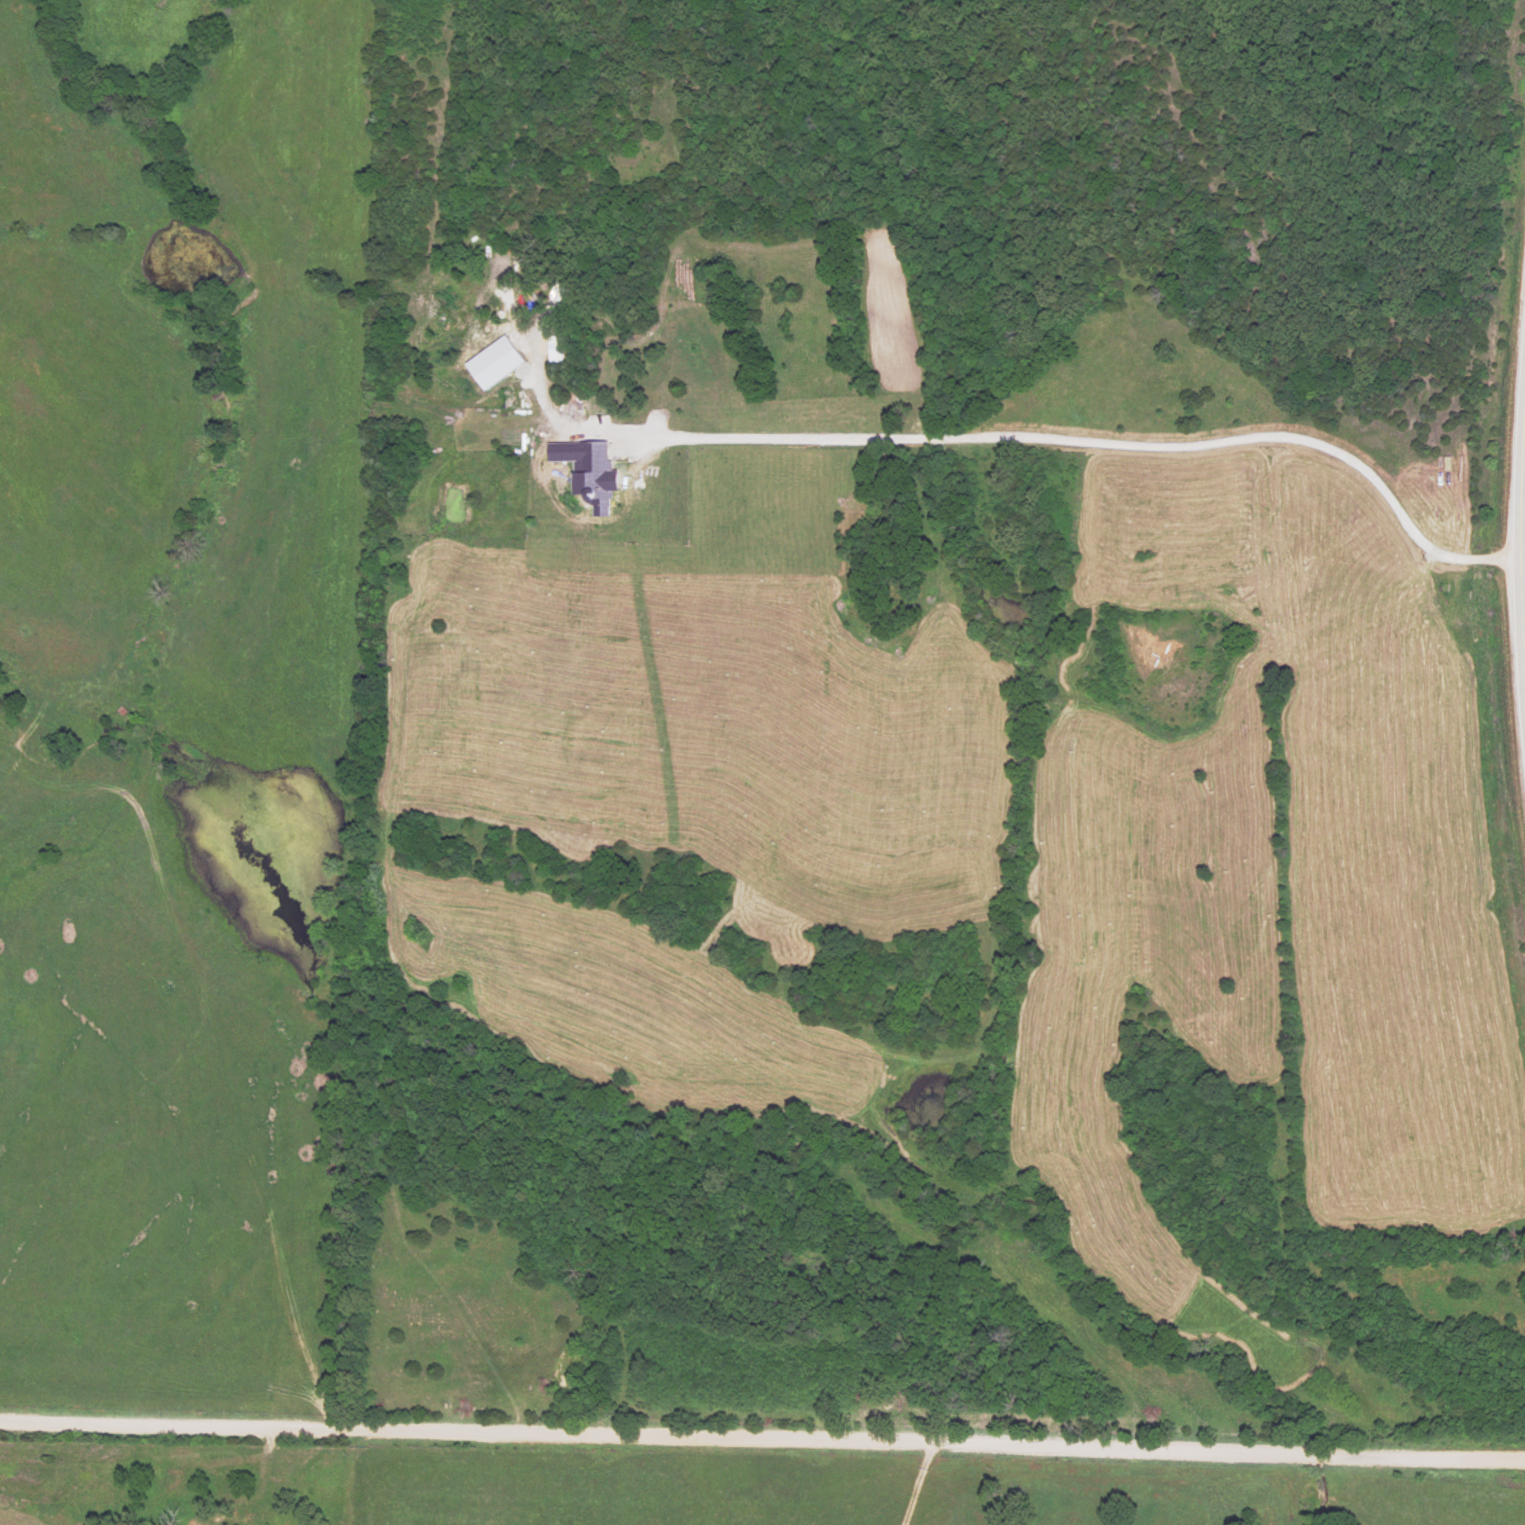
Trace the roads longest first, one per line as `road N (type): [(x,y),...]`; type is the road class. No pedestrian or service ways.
road 1 (residential): [(0,1428),(45,1450),(1524,1460)]
road 2 (primary): [(1524,712),(1514,560),(1524,393)]

